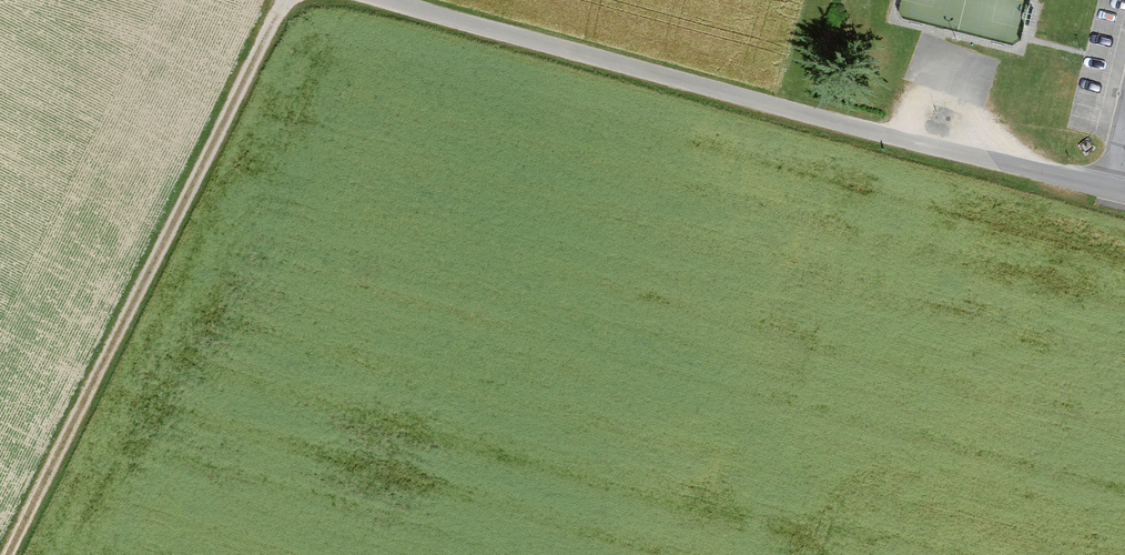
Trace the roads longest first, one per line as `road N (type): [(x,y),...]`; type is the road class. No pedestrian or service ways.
road 1 (track): [(12,554),(290,0)]
road 2 (track): [(777,107),(374,0)]
road 3 (residential): [(1124,193),(777,107)]

